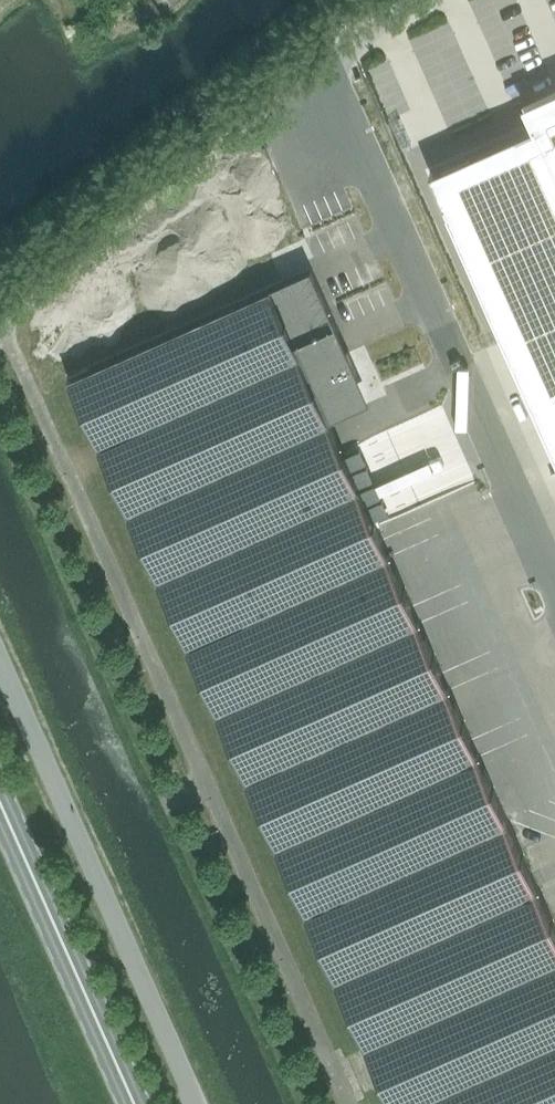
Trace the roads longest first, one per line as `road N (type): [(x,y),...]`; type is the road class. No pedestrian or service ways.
road 1 (unclassified): [(195,1103),(0,664)]
road 2 (primary): [(134,1103),(0,804)]

